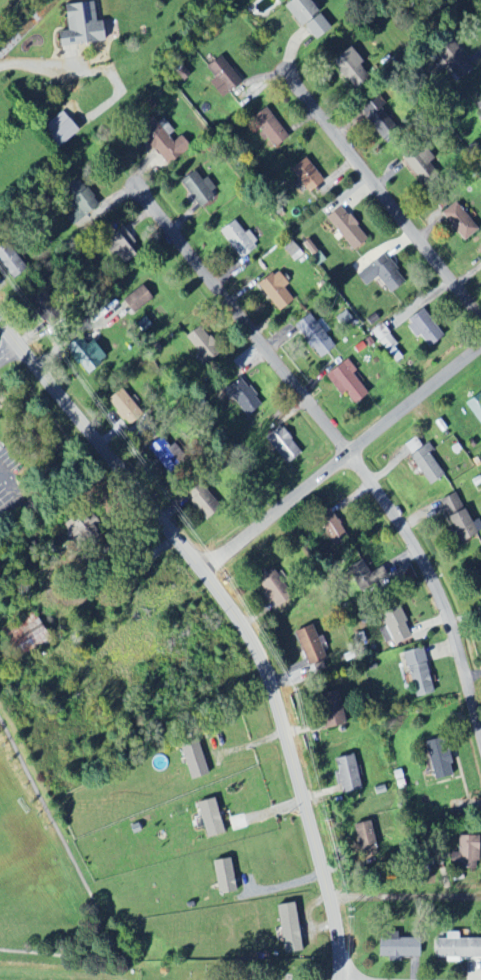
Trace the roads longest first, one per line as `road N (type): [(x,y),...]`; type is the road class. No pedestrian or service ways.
road 1 (tertiary): [(339,979),(327,883),(262,659),(203,569),(0,319)]
road 2 (residential): [(203,569),(480,344)]
road 3 (residential): [(135,184),(349,455)]
road 4 (residential): [(349,455),(440,597),(480,736)]
road 5 (residential): [(285,72),(480,317)]

